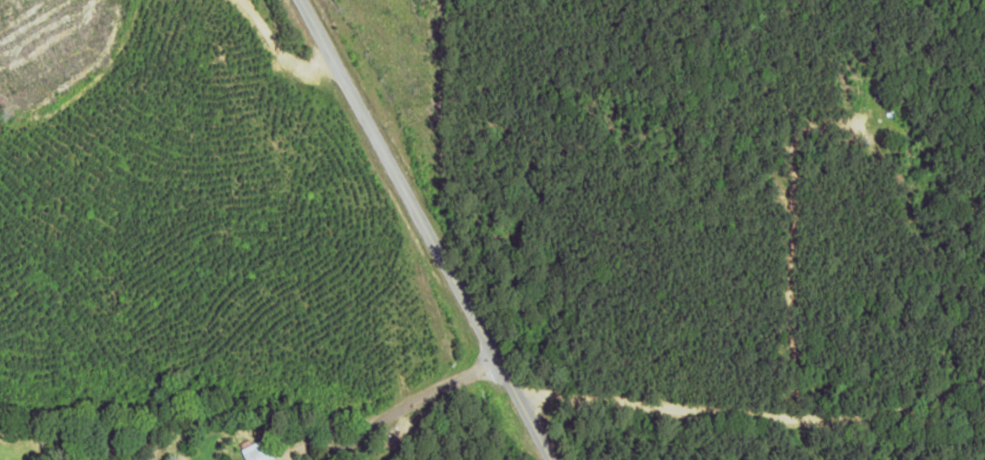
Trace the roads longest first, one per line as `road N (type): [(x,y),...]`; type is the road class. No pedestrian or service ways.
road 1 (residential): [(984,404),(899,435),(503,381),(392,459)]
road 2 (tertiary): [(503,381),(291,0)]

